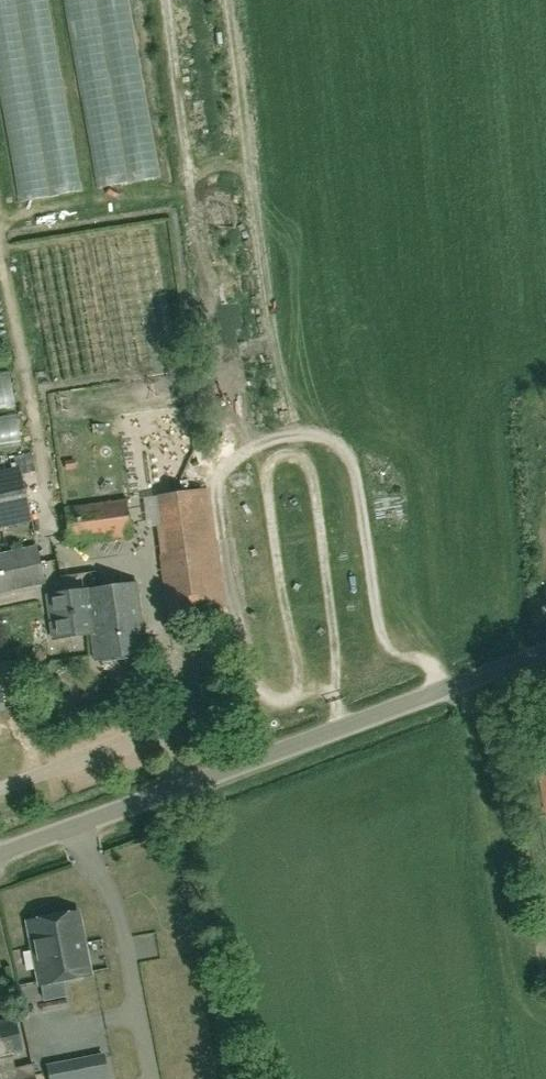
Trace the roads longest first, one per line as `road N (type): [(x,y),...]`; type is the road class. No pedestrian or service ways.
road 1 (unclassified): [(0,856),(545,653)]

